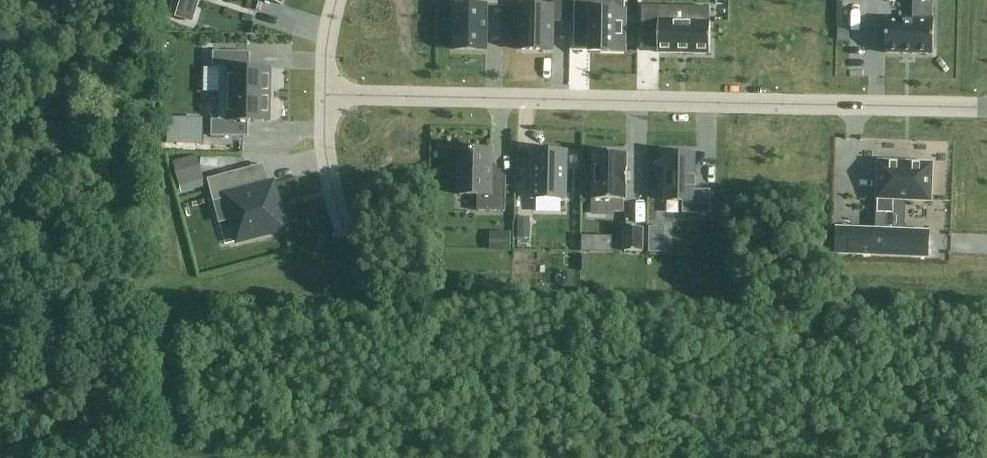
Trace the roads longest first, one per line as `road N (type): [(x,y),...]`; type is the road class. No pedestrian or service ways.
road 1 (residential): [(986,110),(326,93)]
road 2 (residential): [(326,93),(330,168),(346,233)]

